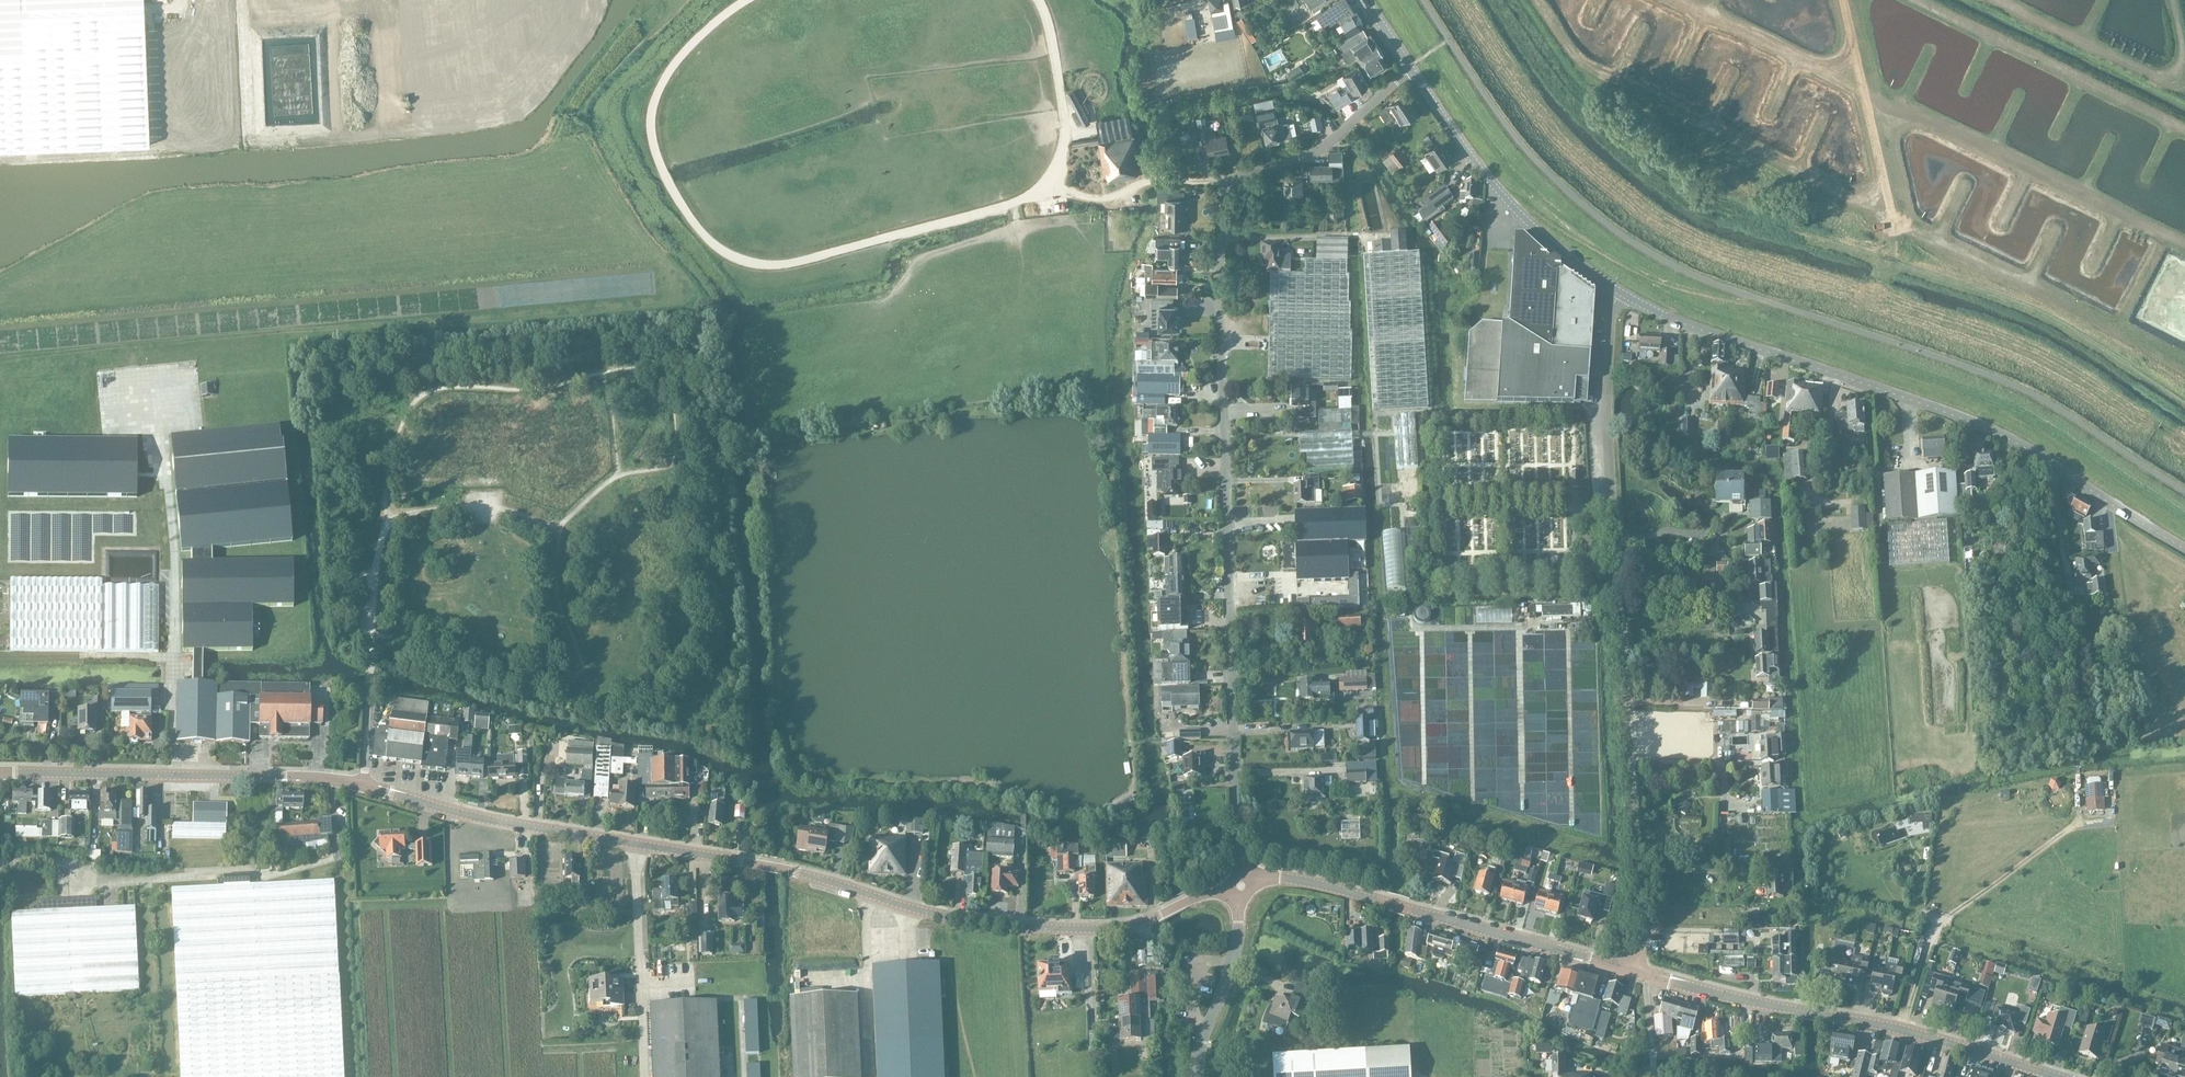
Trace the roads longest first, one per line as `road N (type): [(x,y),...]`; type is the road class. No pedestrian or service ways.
road 1 (unclassified): [(1241,885),(1126,927),(1010,925),(906,907),(787,870),(485,819),(341,781),(0,773)]
road 2 (unclassified): [(1241,885),(1221,202),(1233,178),(1320,148),(1410,68)]
road 3 (unclassified): [(1642,974),(1606,418),(1619,292)]
road 4 (track): [(1059,159),(1051,178),(1008,206),(795,262),(735,257),(707,239),(665,177),(650,120),(673,65),(746,0)]
road 5 (tertiary): [(2184,549),(2008,437),(1676,320),(1619,292)]
road 6 (unclassified): [(2053,1076),(1901,1029),(1642,974)]
road 7 (unclassified): [(1642,974),(1311,883),(1241,885)]
road 8 (tertiary): [(1410,68),(1522,217),(1619,292)]
road 9 (unclassified): [(1199,1076),(1234,953),(1241,885)]
road 10 (track): [(1039,0),(1065,138)]

